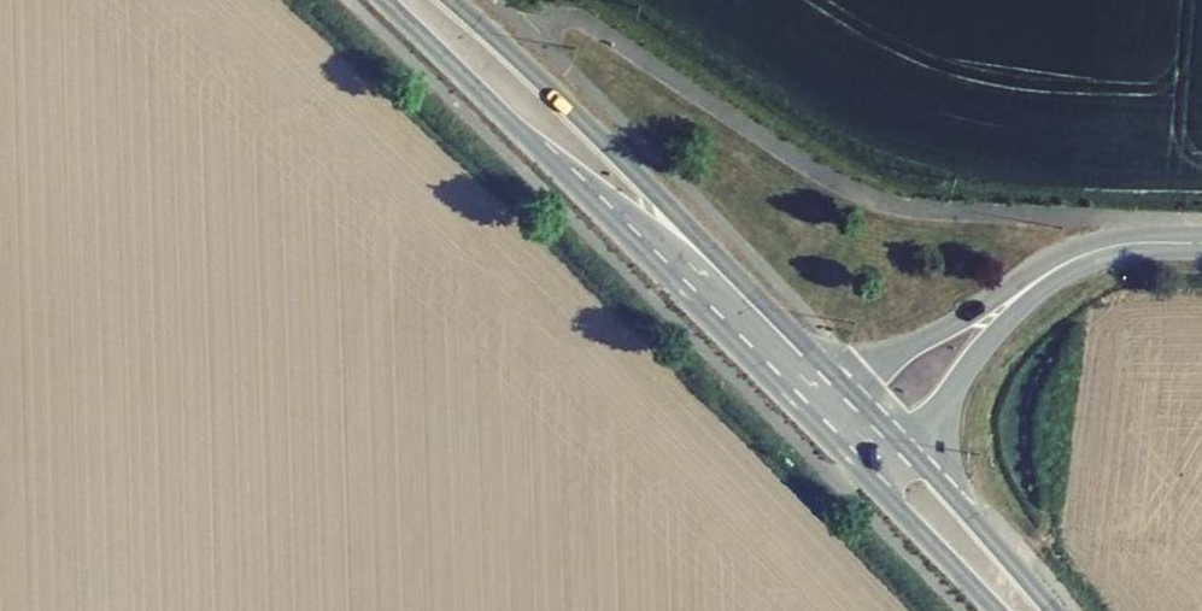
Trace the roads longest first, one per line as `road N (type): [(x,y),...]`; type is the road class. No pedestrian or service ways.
road 1 (primary): [(381,0),(806,420)]
road 2 (primary): [(846,388),(617,153),(454,0)]
road 3 (tertiary): [(1052,270),(895,353),(846,388)]
road 4 (tertiary): [(907,449),(989,338),(1052,270)]
road 5 (primary): [(1052,610),(907,449)]
road 6 (primary): [(871,484),(995,610)]
road 7 (tertiary): [(1052,270),(1123,244),(1201,243)]

